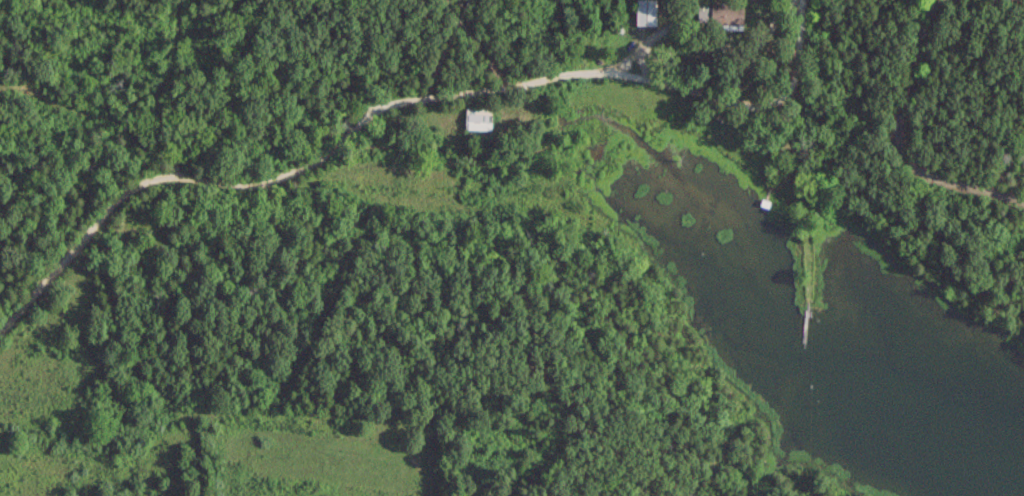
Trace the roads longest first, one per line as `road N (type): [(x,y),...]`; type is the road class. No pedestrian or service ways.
road 1 (residential): [(0,290),(154,178),(281,179),(369,115),(404,102),(570,78),(625,79),(767,106),(786,99),(792,83),(803,0)]
road 2 (residential): [(1023,191),(971,173),(916,64),(933,0)]

